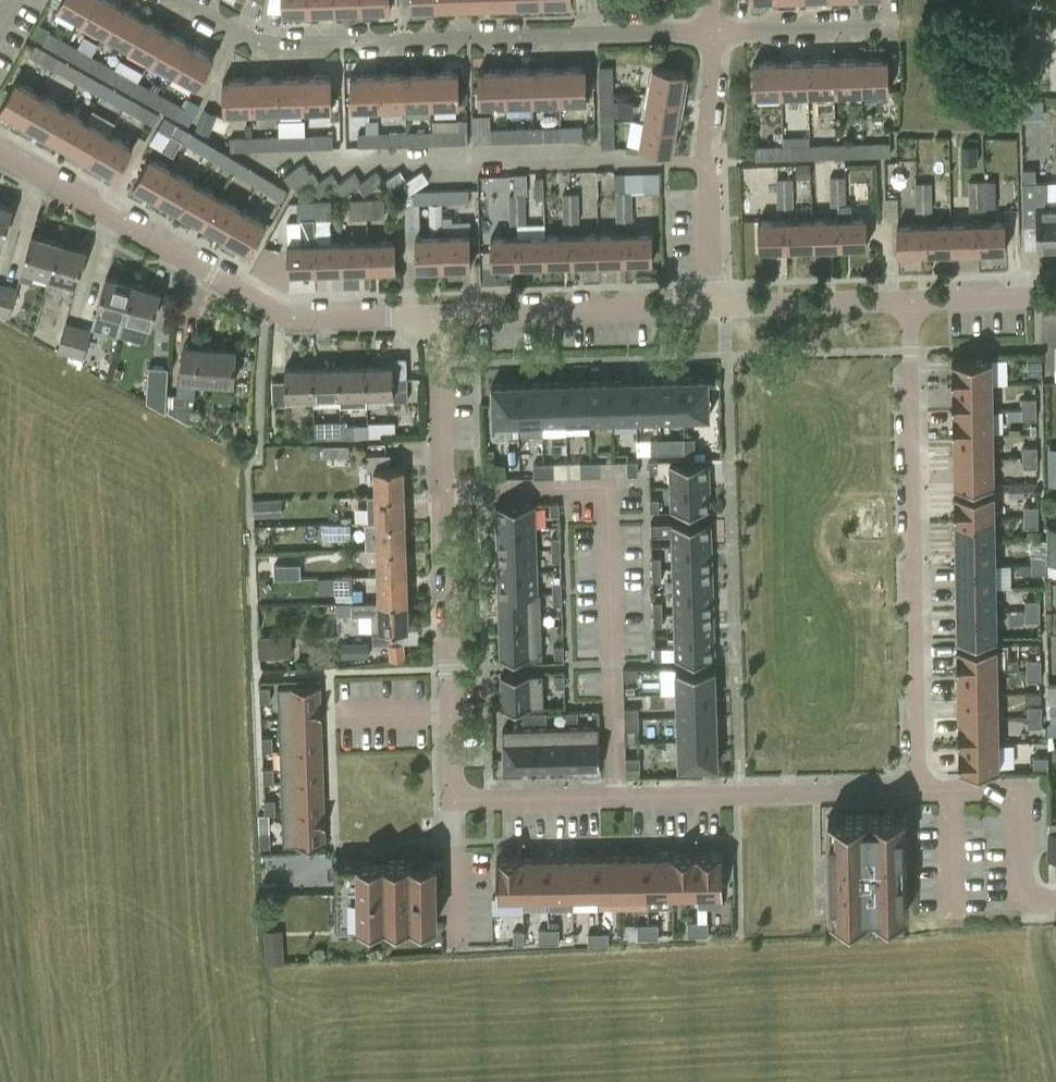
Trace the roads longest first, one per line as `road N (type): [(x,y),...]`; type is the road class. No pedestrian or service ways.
road 1 (residential): [(919,792),(452,798),(438,315)]
road 2 (residential): [(717,29),(272,43),(181,0)]
road 3 (residential): [(908,300),(919,792)]
road 4 (residential): [(438,315),(290,316),(0,153)]
road 5 (residential): [(712,308),(438,315)]
road 6 (residential): [(1055,898),(1024,898),(1022,791),(919,792)]
road 7 (residential): [(908,300),(712,308)]
road 8 (residential): [(717,29),(911,23)]
road 9 (residential): [(712,308),(704,161)]
road 10 (residential): [(1055,295),(908,300)]
road 11 (residential): [(717,29),(704,161)]

